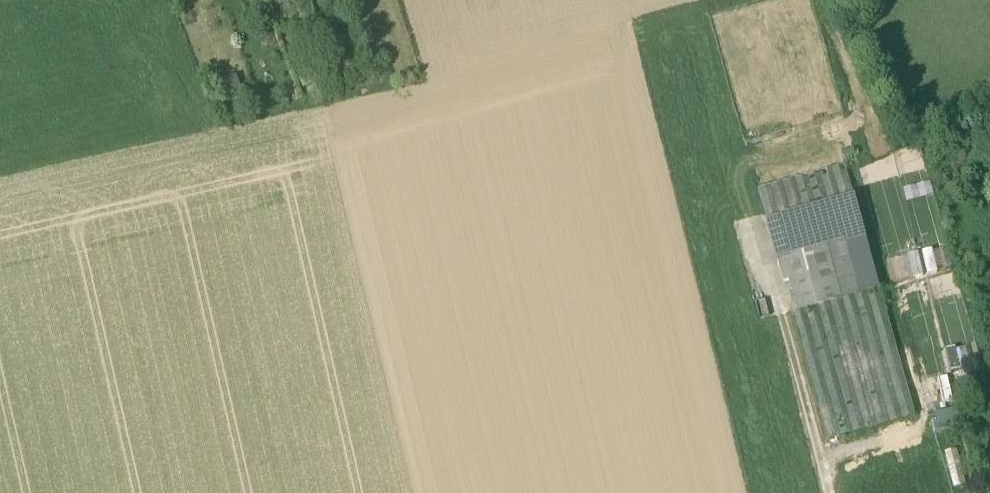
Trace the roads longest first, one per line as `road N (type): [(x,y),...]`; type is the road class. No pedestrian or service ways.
road 1 (track): [(775,273),(829,492)]

